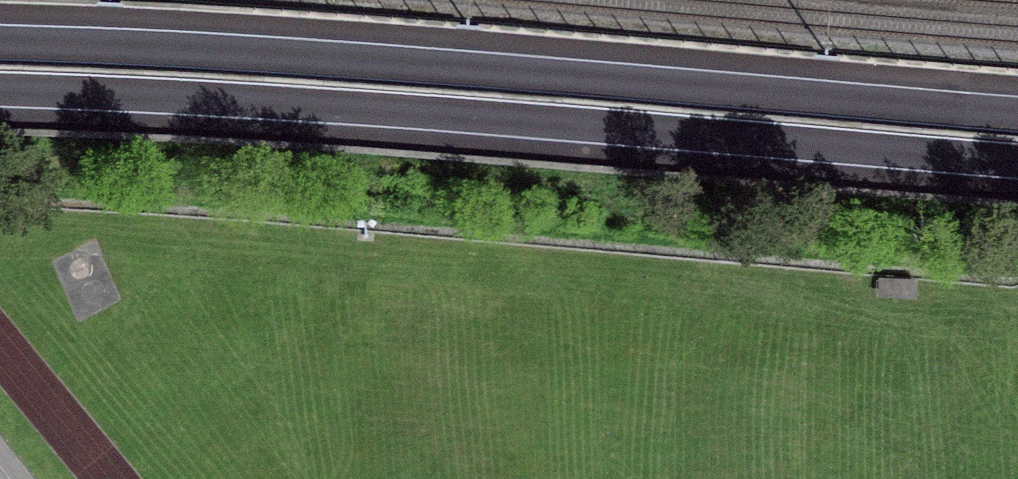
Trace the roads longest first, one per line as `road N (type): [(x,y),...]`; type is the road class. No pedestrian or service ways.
road 1 (motorway): [(1017,114),(183,50),(0,44)]
road 2 (motorway): [(0,90),(1017,160)]

